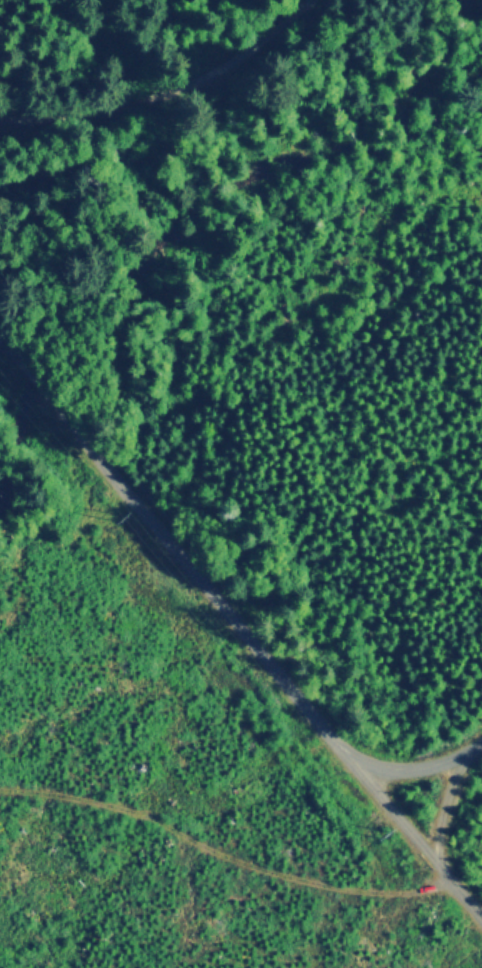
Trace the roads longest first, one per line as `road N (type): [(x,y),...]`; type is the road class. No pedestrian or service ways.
road 1 (residential): [(0,305),(342,754),(481,915)]
road 2 (track): [(0,122),(72,119),(161,95),(271,46),(326,0)]
road 3 (residential): [(342,754),(406,768),(481,740)]
road 4 (residential): [(434,860),(439,812),(477,744)]

